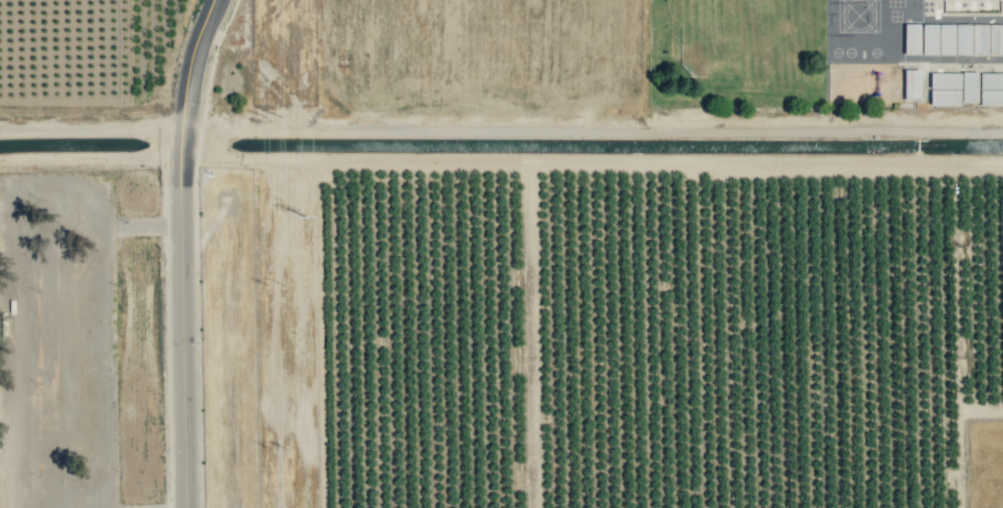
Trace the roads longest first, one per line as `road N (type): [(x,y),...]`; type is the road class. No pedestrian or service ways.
road 1 (residential): [(0,126),(1002,119)]
road 2 (residential): [(177,126),(186,507)]
road 3 (residential): [(177,126),(215,0)]

